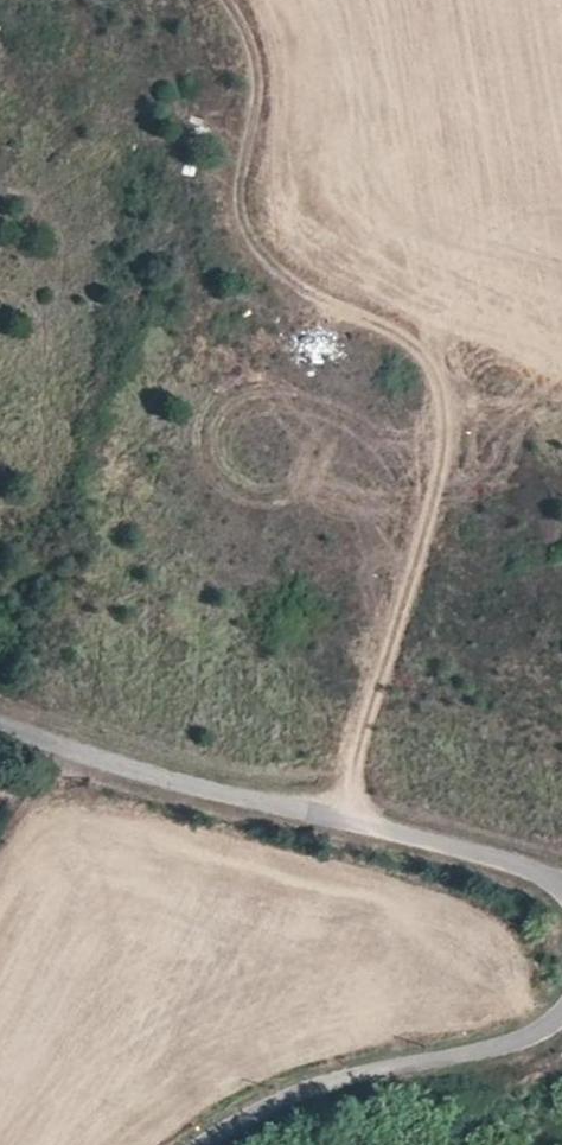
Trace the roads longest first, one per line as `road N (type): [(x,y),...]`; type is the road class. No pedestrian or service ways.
road 1 (unclassified): [(0,724),(59,749),(481,854),(538,872),(561,892)]
road 2 (unclassified): [(561,1011),(531,1036),(274,1101),(205,1144)]

